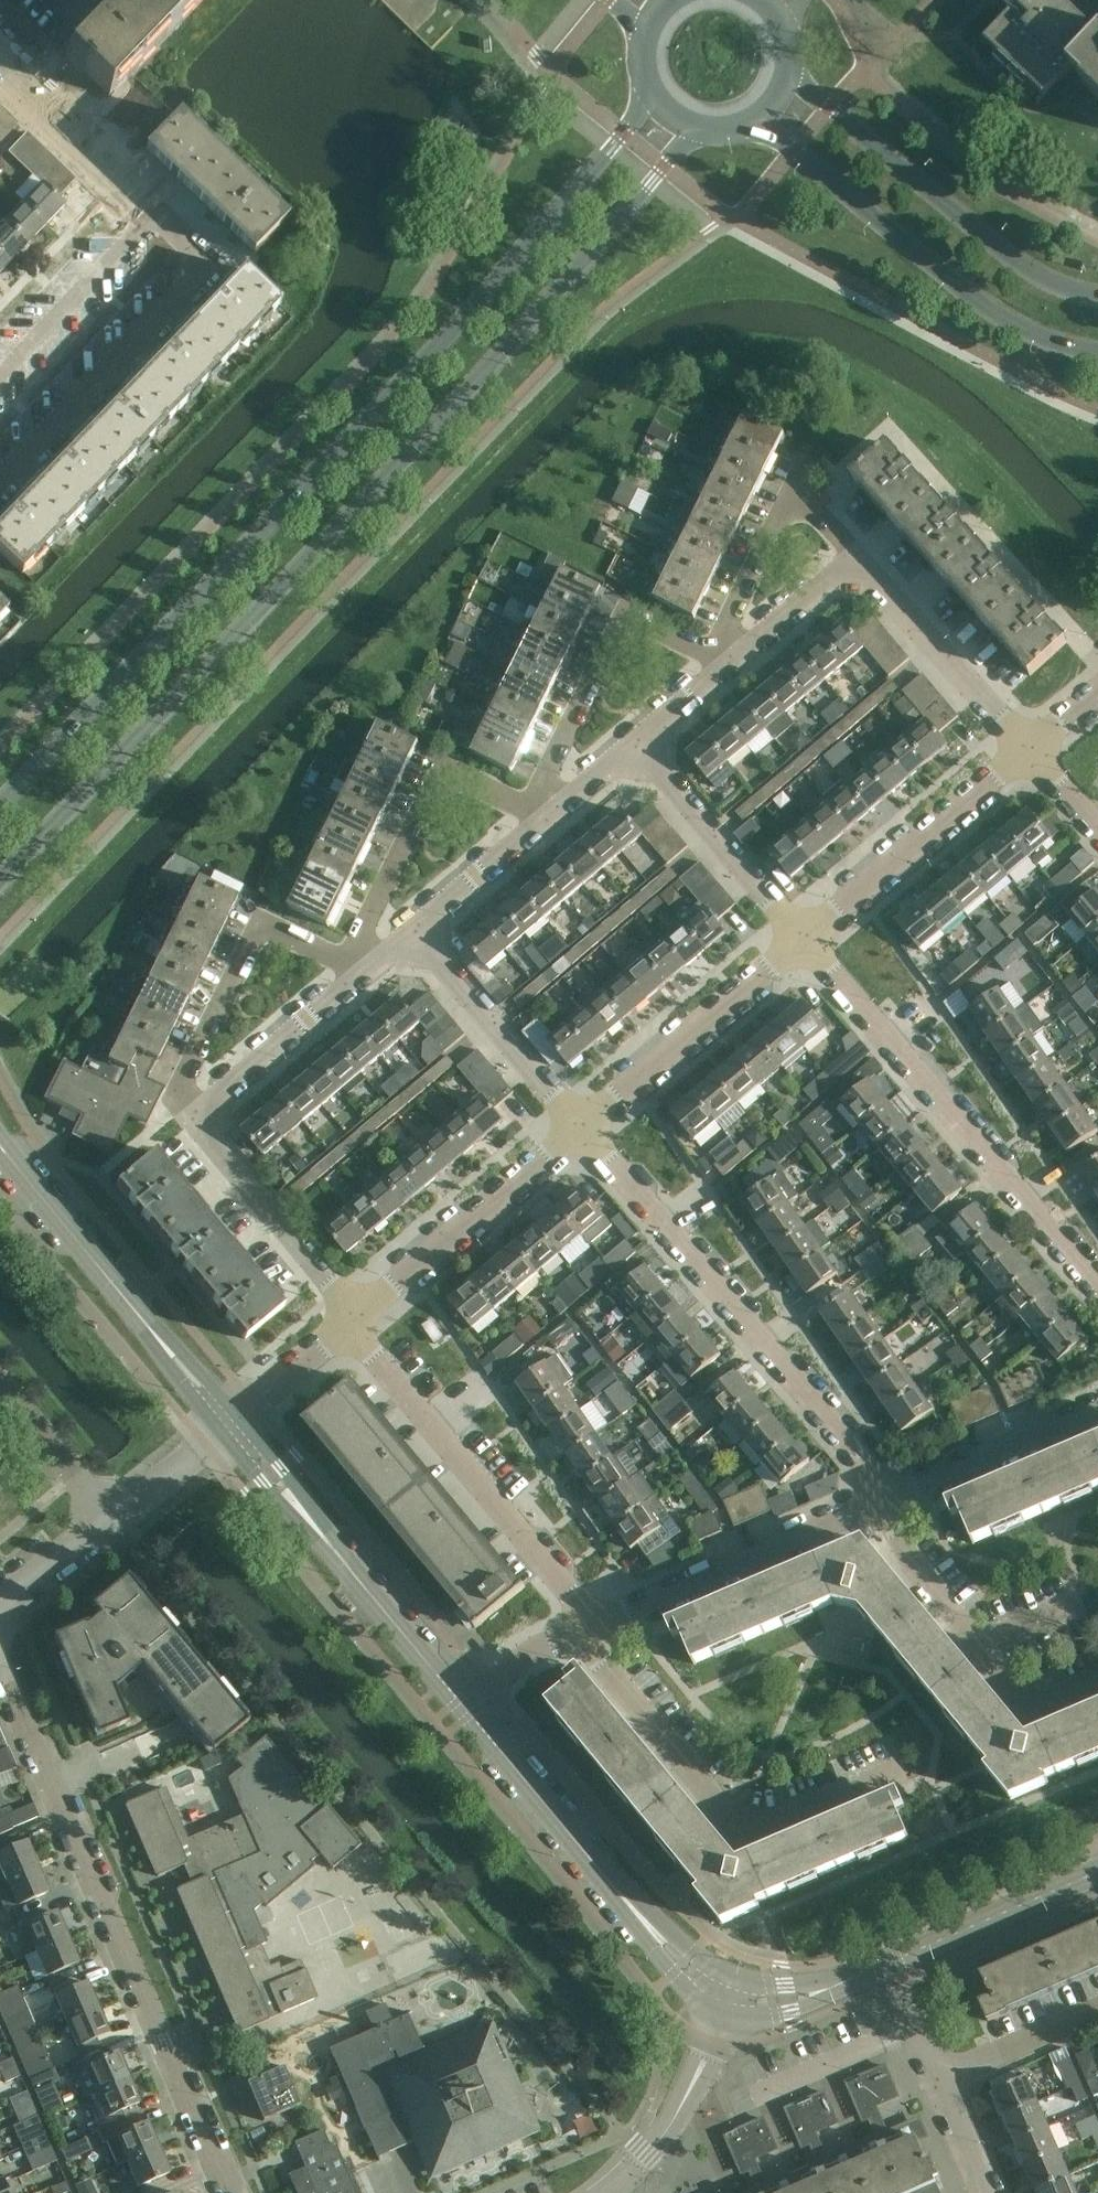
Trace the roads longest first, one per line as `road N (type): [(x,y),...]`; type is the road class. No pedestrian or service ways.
road 1 (secondary): [(0,883),(493,369),(697,129)]
road 2 (secondary): [(653,97),(414,376),(0,804)]
road 3 (residential): [(226,2192),(0,1680)]
road 4 (residential): [(877,1503),(862,1461),(582,1132)]
road 5 (residential): [(1097,1291),(803,942)]
road 6 (secondary): [(757,119),(999,318),(1097,352)]
road 7 (residential): [(888,1776),(755,1832),(732,1824),(601,1661),(591,1626)]
road 8 (tertiary): [(729,1997),(660,1940),(464,1708)]
road 9 (residential): [(591,1626),(583,1587),(354,1322)]
road 10 (secondary): [(1097,298),(1019,266),(787,77)]
road 11 (residential): [(0,490),(207,262),(153,210)]
road 12 (tertiary): [(231,1428),(0,1146)]
road 13 (tertiary): [(464,1708),(231,1428)]
road 14 (residential): [(546,823),(549,771),(627,616),(731,667)]
road 15 (residential): [(365,971),(364,927),(441,772),(546,823)]
road 16 (residential): [(1097,1688),(1047,1711),(1021,1704),(888,1541),(877,1503)]
road 17 (residential): [(182,1118),(188,1073),(262,924),(365,971)]
road 18 (residential): [(591,1626),(877,1503)]
road 19 (residential): [(354,1322),(582,1132)]
road 20 (residential): [(803,942),(1031,758)]
road 21 (residential): [(582,1132),(803,942)]
road 22 (residential): [(731,667),(726,626),(795,489),(858,562)]
road 23 (residential): [(354,1322),(182,1118)]
road 24 (residential): [(1031,758),(858,562)]
road 25 (residential): [(582,1132),(410,936)]
road 26 (residential): [(803,942),(635,752)]
road 27 (residential): [(877,1503),(1097,1408)]
road 28 (residential): [(182,1118),(365,971)]
road 29 (residential): [(607,2192),(675,2116),(729,1997)]
road 30 (tertiary): [(889,1962),(1097,1872)]
road 31 (residential): [(0,368),(153,210)]
road 32 (residential): [(153,210),(0,63)]
road 33 (residential): [(410,936),(546,823)]
road 34 (residential): [(1097,2011),(936,2081)]
road 35 (residential): [(111,1522),(0,1390)]
road 36 (tertiary): [(729,1997),(774,2003),(808,1996),(889,1962)]
road 37 (residential): [(731,667),(858,562)]
road 38 (residential): [(231,1428),(354,1322)]
road 39 (residential): [(464,1708),(549,1642),(591,1626)]
road 40 (residential): [(0,1609),(111,1522)]
road 41 (residential): [(635,752),(731,667)]
road 42 (residential): [(936,2081),(889,1962)]
road 43 (residential): [(986,2192),(936,2081)]

